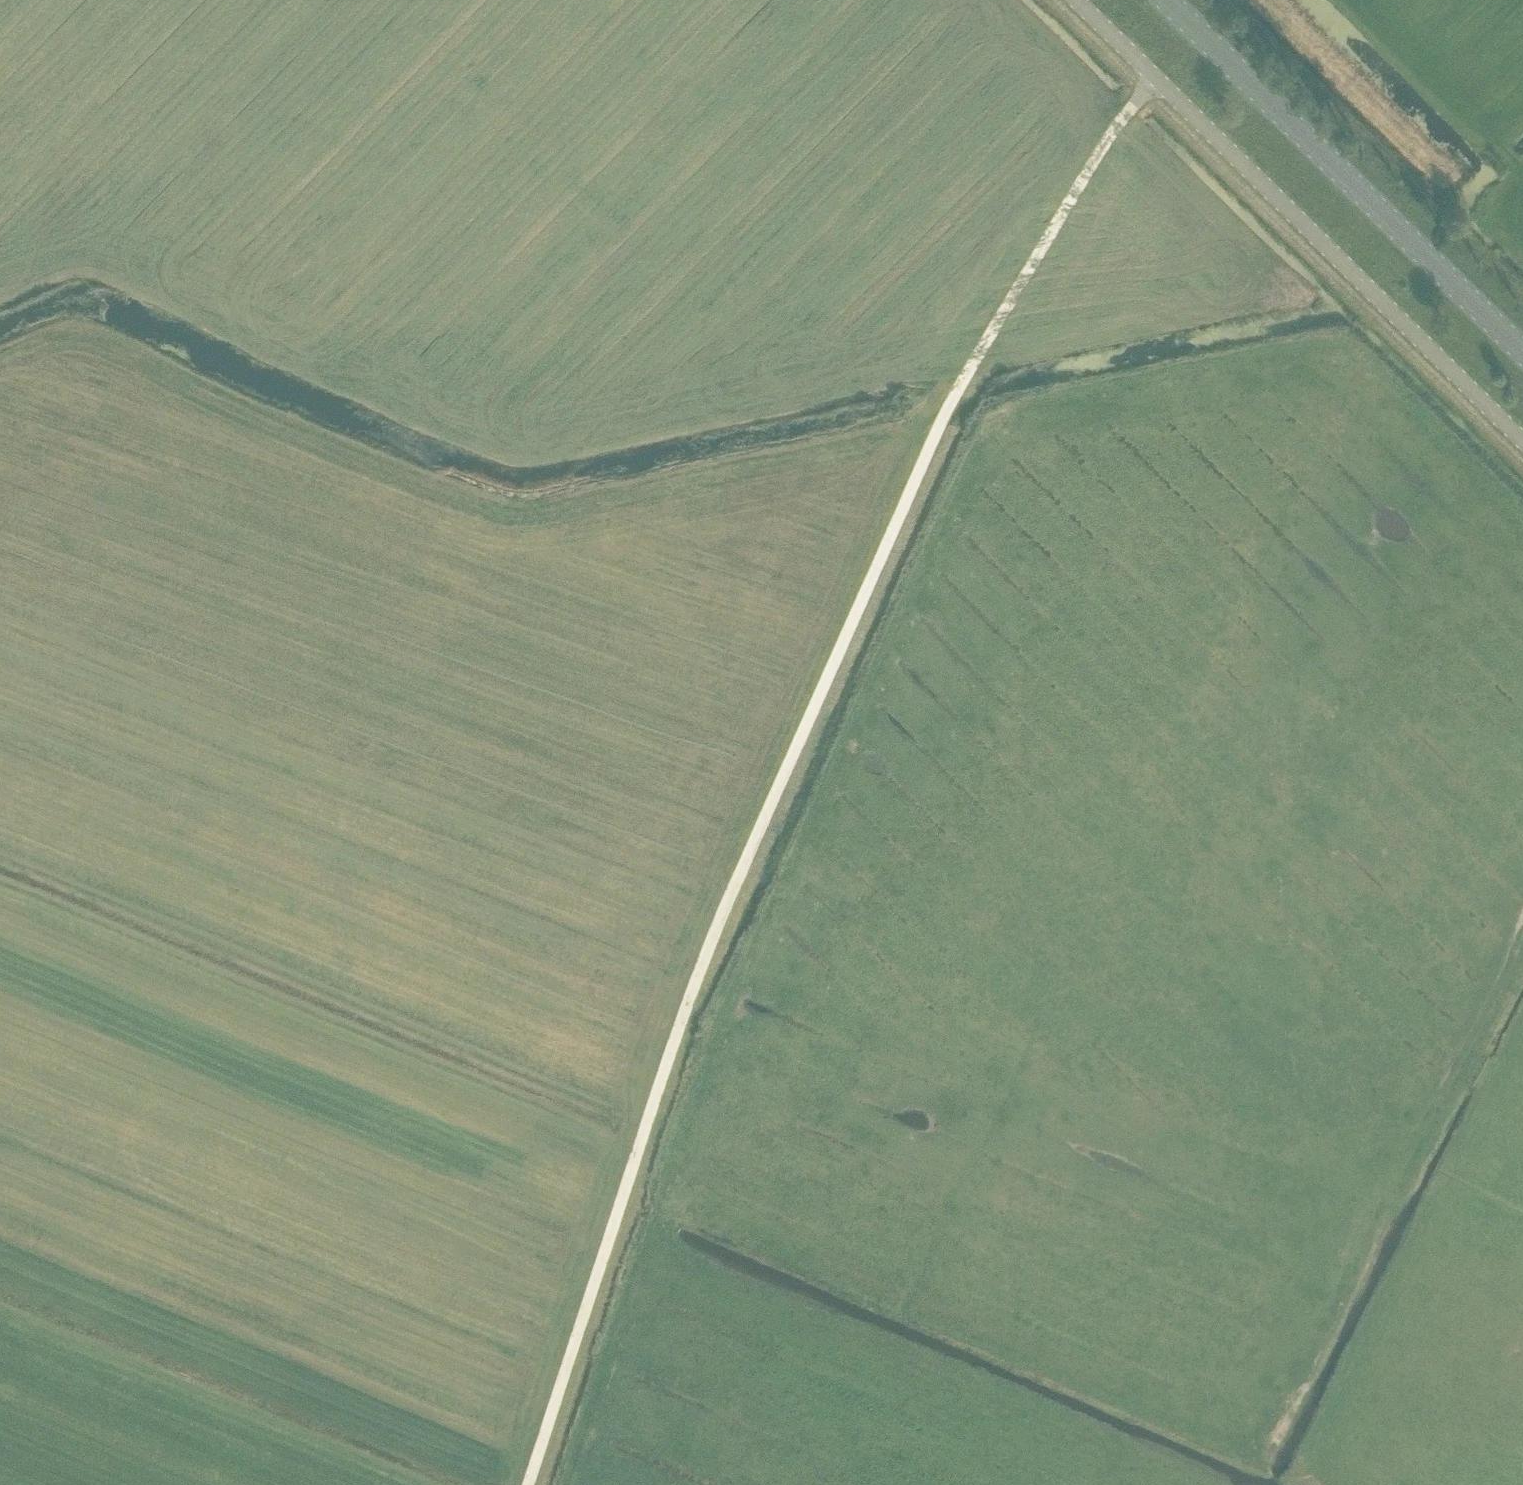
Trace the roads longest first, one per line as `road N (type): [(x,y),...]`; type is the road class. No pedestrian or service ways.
road 1 (track): [(1154,73),(1113,128),(938,429),(823,686),(687,1009),(528,1484)]
road 2 (unclassified): [(1522,438),(1080,0)]
road 3 (primary): [(1522,352),(1165,0)]

